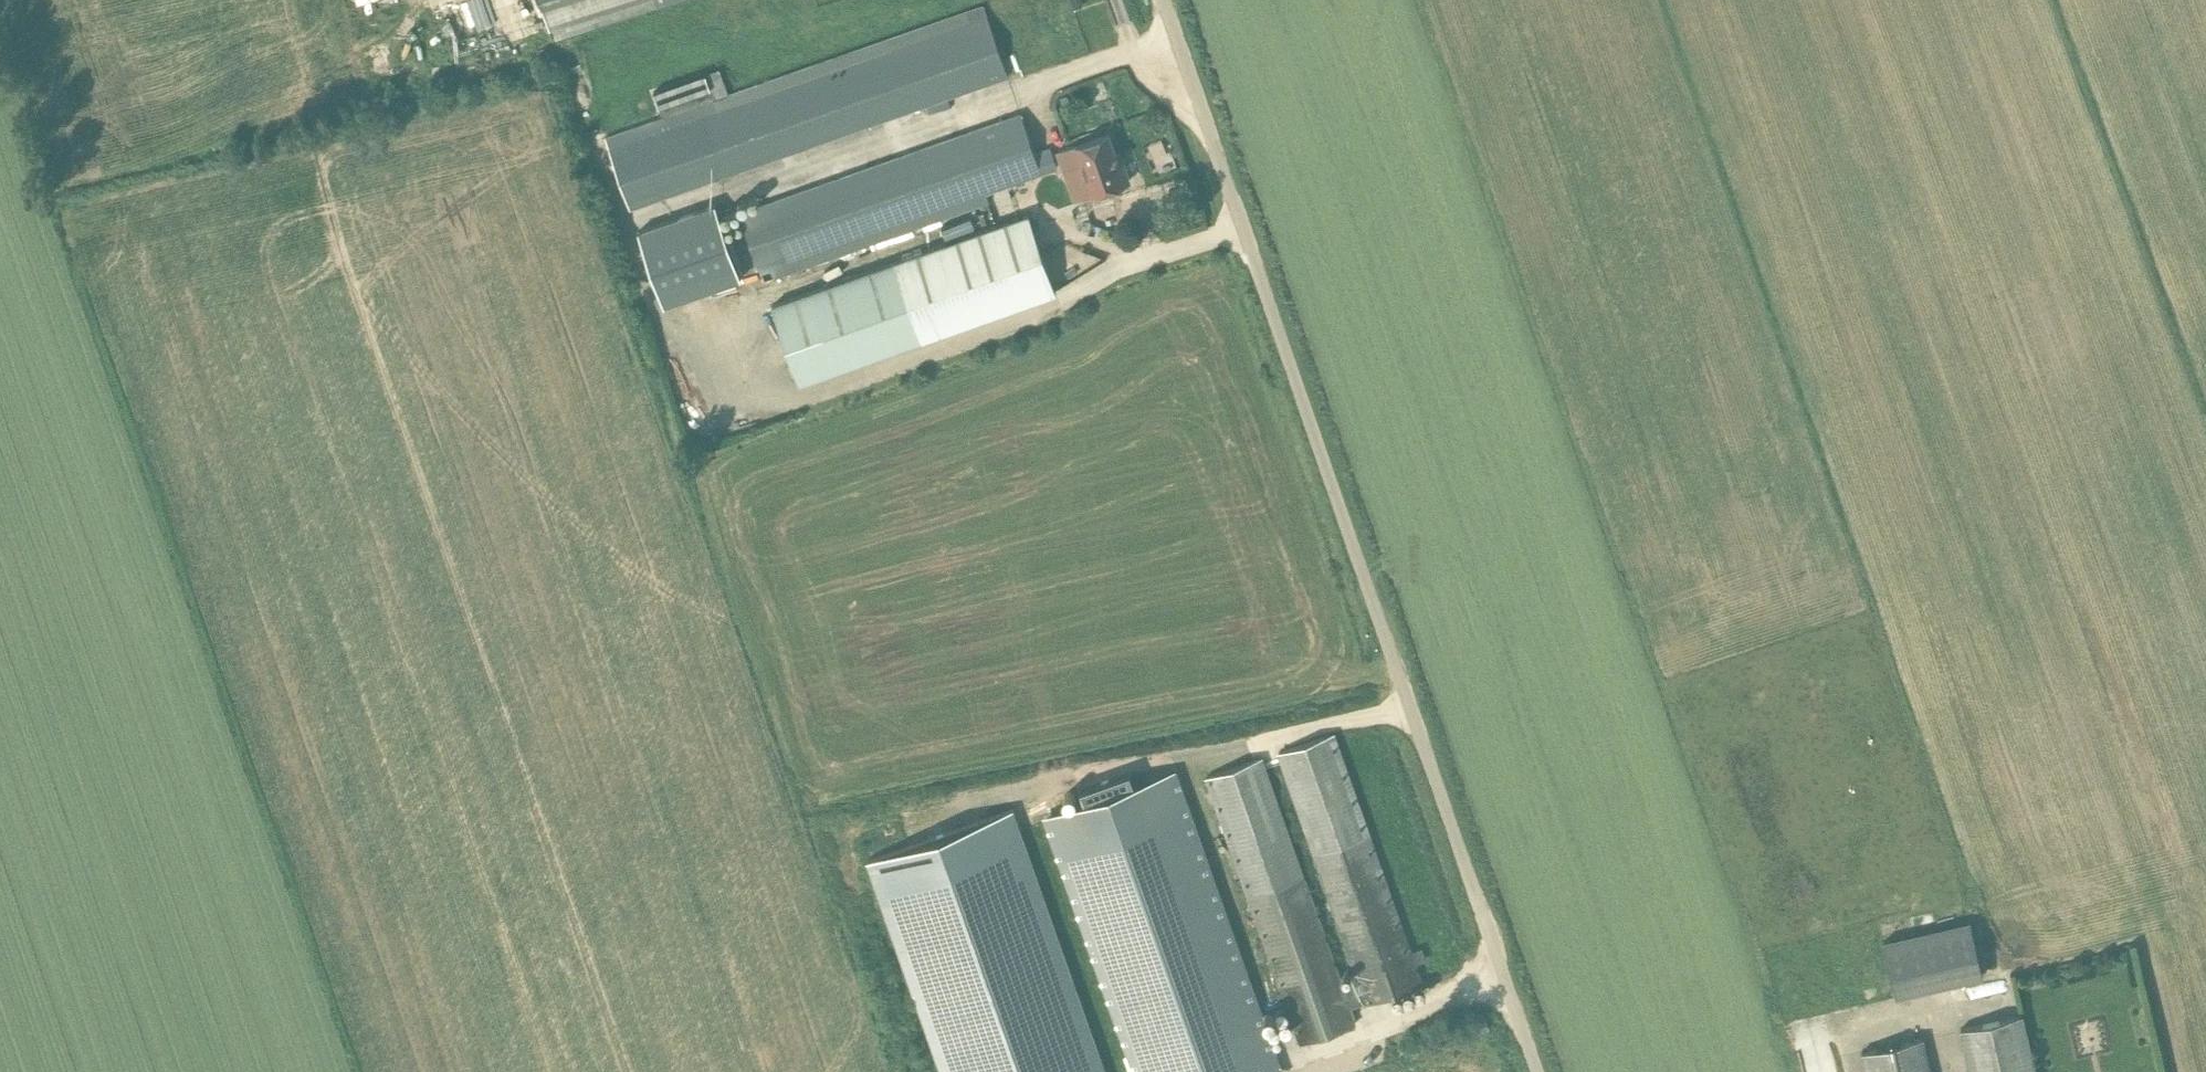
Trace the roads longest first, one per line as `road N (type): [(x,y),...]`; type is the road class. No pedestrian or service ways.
road 1 (unclassified): [(1536,1071),(1162,0)]

